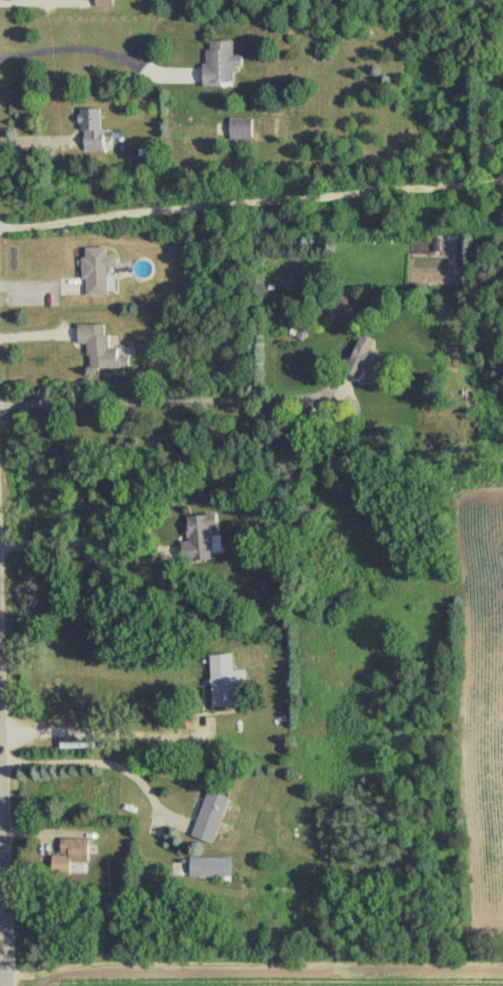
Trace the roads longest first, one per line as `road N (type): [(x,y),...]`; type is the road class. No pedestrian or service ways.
road 1 (residential): [(0,684),(7,985)]

